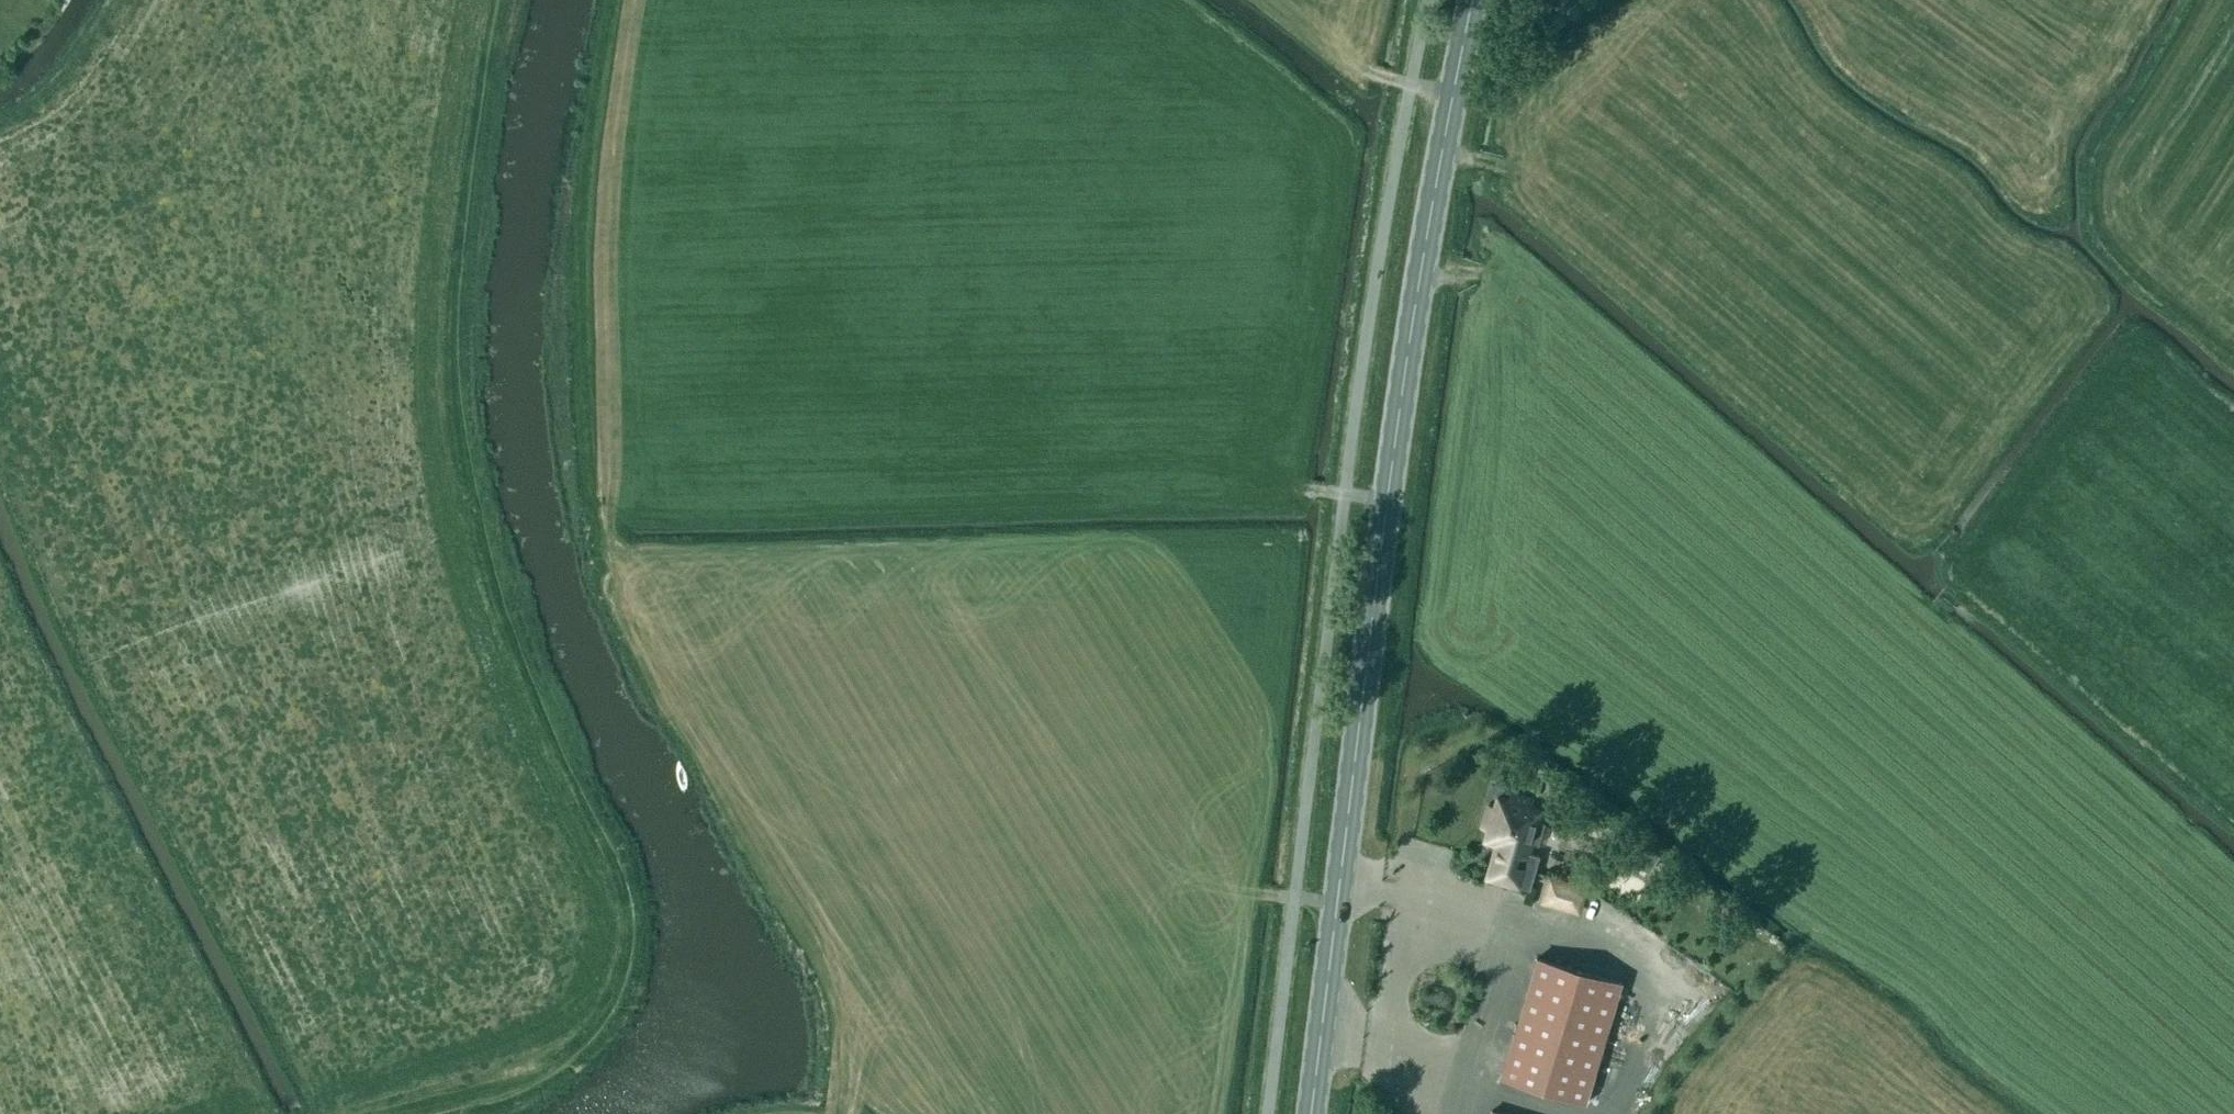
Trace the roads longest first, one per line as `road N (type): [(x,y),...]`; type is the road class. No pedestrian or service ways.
road 1 (secondary): [(1311,1113),(1408,354),(1474,0)]

